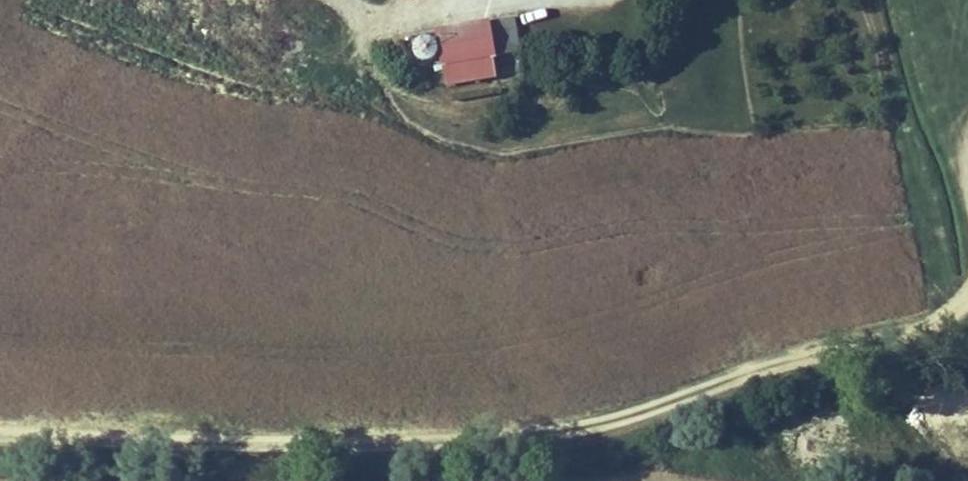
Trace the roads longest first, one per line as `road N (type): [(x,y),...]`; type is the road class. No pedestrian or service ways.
road 1 (track): [(0,440),(213,451),(531,444),(607,430),(760,366),(923,326),(967,300)]

